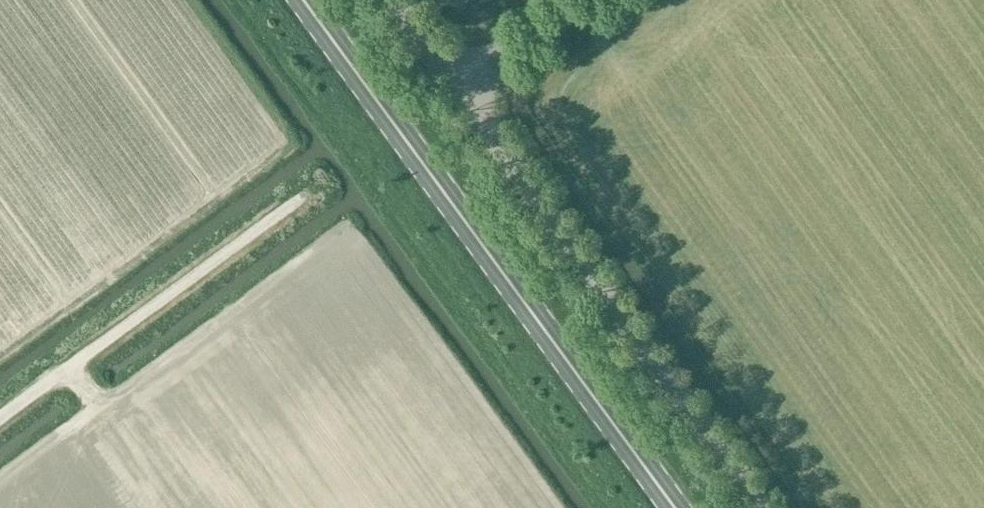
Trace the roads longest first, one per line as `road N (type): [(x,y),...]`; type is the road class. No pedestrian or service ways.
road 1 (primary): [(674,507),(303,0)]
road 2 (unclassified): [(769,507),(469,95)]
road 3 (unclassified): [(0,419),(307,193)]
road 4 (unclassified): [(469,95),(596,0)]

